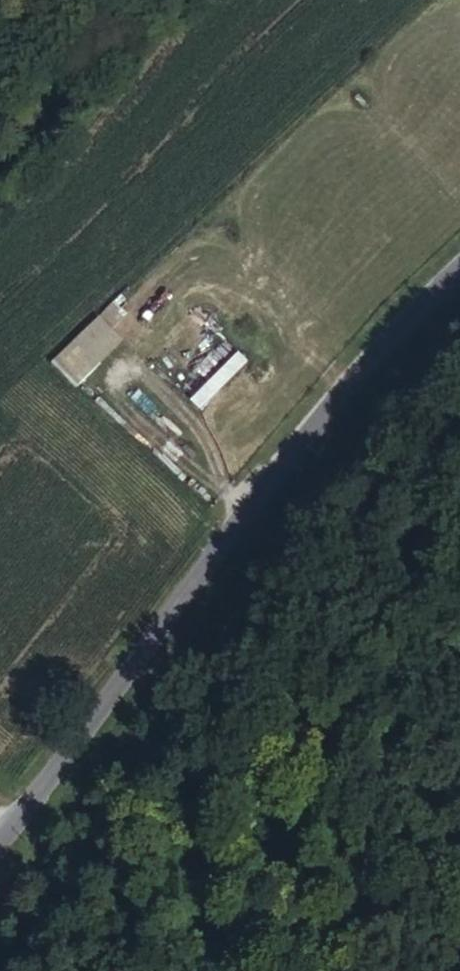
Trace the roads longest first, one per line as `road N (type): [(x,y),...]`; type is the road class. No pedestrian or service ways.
road 1 (tertiary): [(459,276),(339,406),(0,849)]
road 2 (track): [(12,835),(92,850),(145,791),(335,509),(459,367)]

